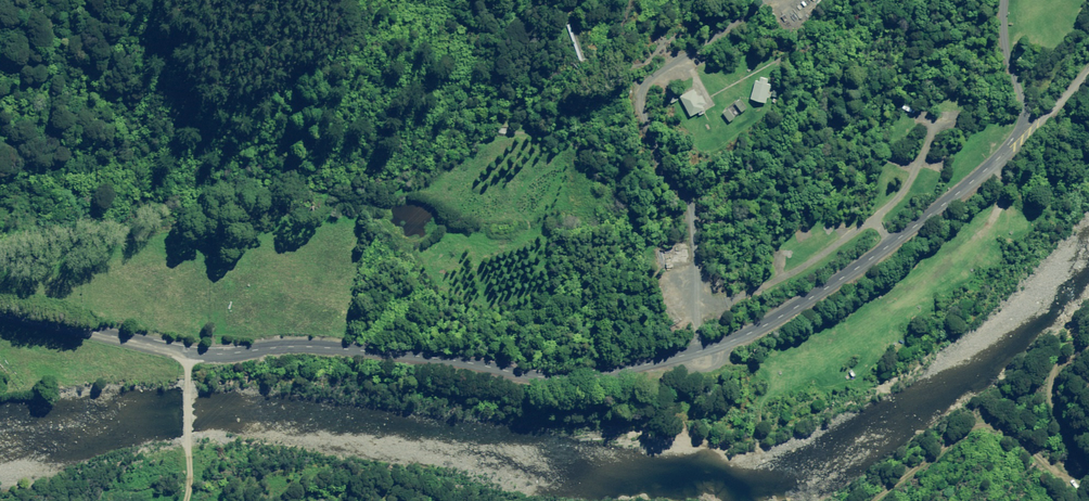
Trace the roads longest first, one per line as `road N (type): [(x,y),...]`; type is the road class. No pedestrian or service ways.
road 1 (unclassified): [(0,311),(190,352),(318,347),(544,374),(606,374),(725,344),(785,315),(892,244),(1024,134)]
road 2 (track): [(1088,322),(1064,343),(1046,385),(1072,441),(1052,457),(1024,456),(997,425),(972,429),(872,500)]
road 3 (track): [(190,352),(186,500)]
road 4 (unclassified): [(1024,134),(1004,0)]

